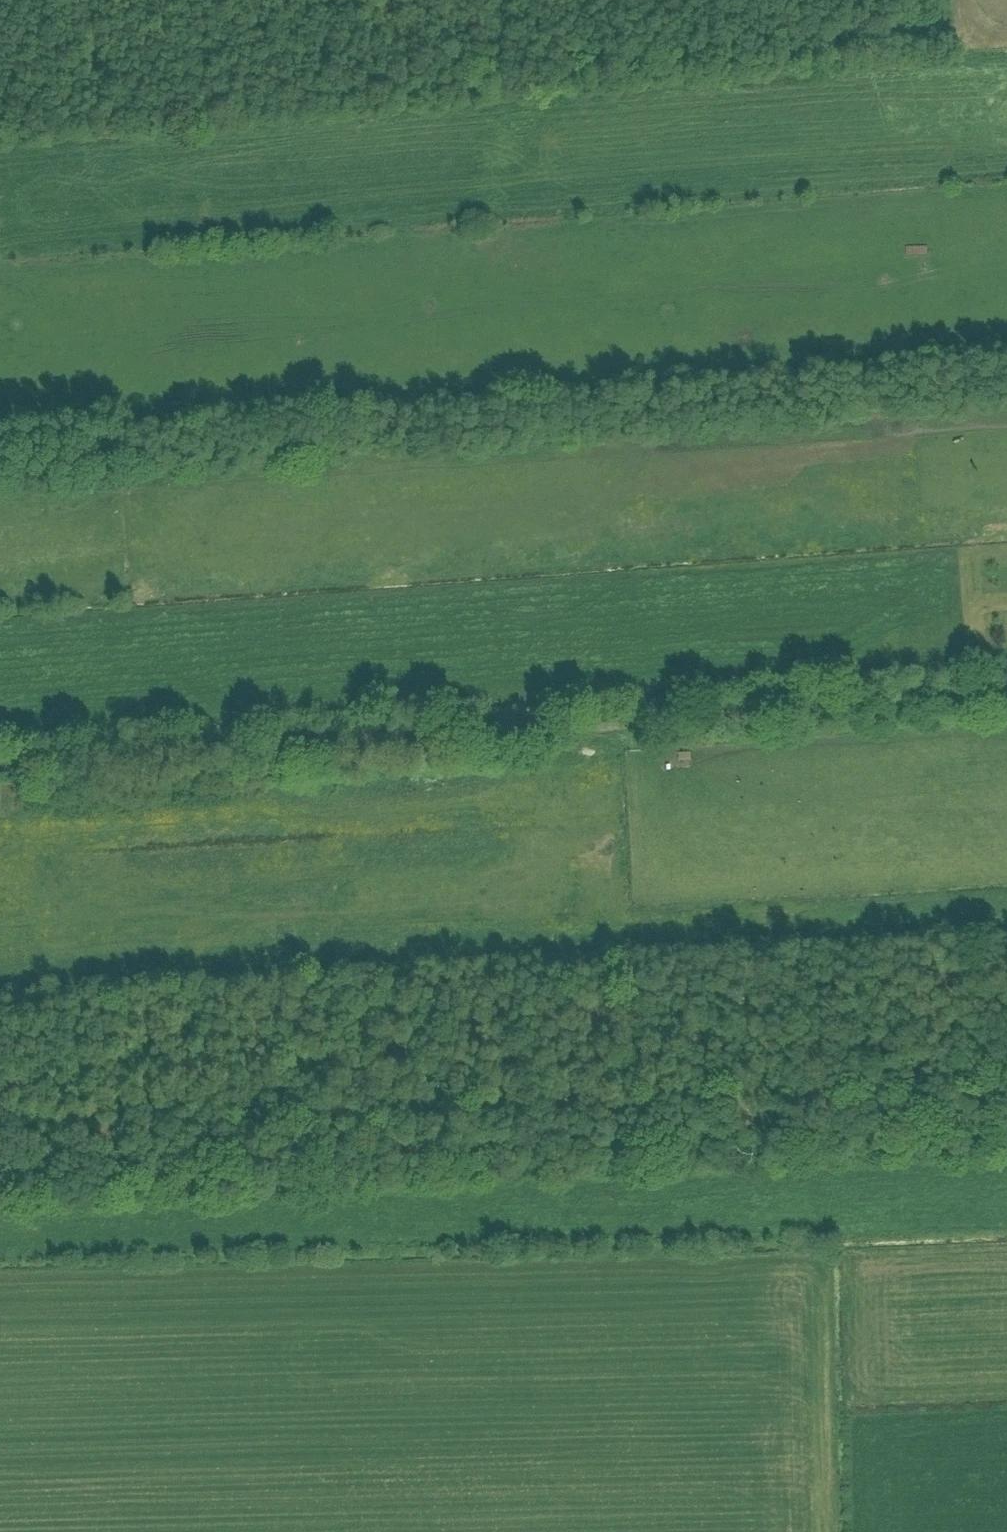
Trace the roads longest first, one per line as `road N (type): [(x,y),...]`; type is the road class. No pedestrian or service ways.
road 1 (track): [(0,766),(1006,697)]

